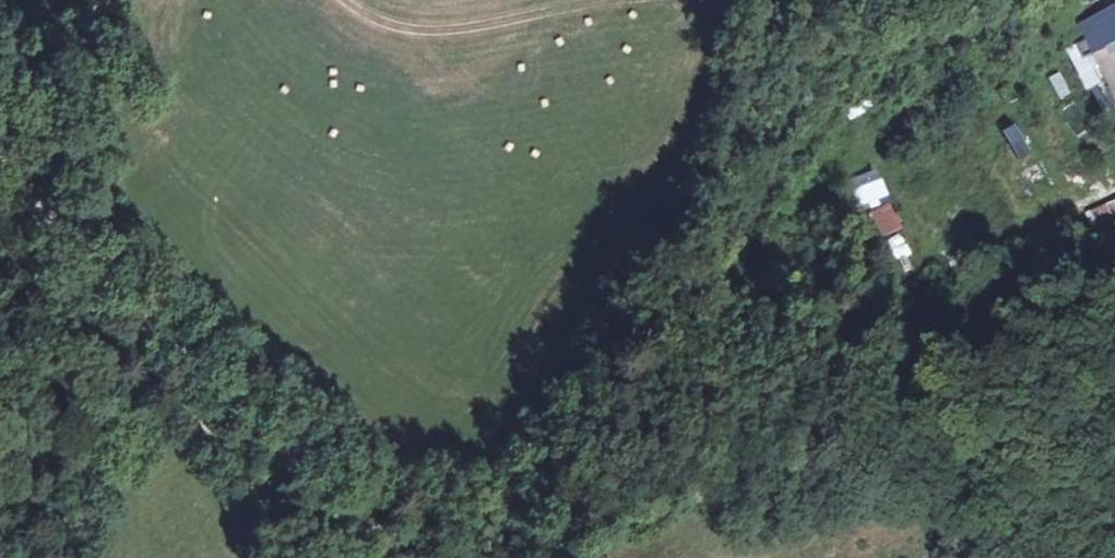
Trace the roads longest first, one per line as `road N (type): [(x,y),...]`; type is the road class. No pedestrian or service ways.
road 1 (track): [(405,557),(324,497),(215,436),(142,360),(7,168)]
road 2 (track): [(580,557),(694,492),(744,476),(931,446),(1062,437),(1114,407)]
road 3 (track): [(309,557),(100,355),(43,273),(28,207),(7,168)]
road 4 (track): [(104,0),(7,168)]
road 5 (track): [(1114,283),(1056,266),(1037,246),(1059,215),(1114,191)]

